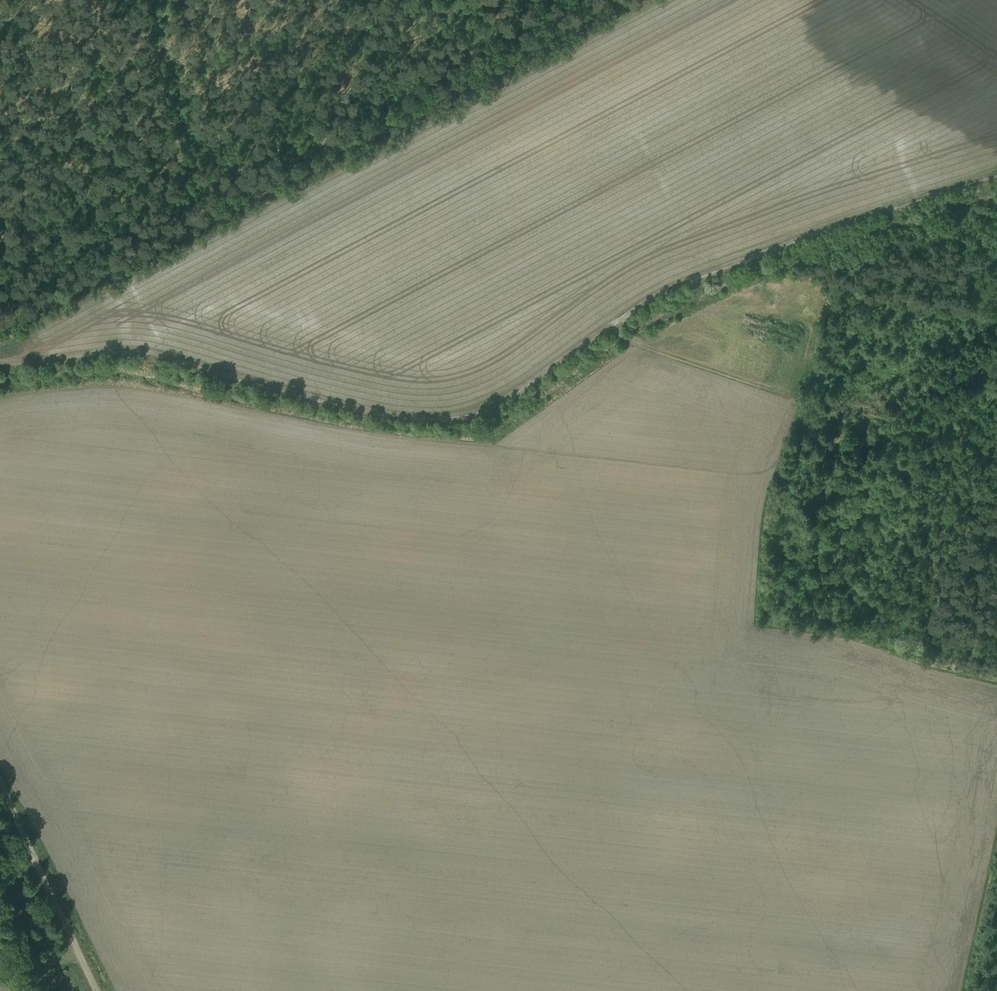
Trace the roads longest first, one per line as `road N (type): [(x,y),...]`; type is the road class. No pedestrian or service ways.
road 1 (track): [(0,359),(139,343),(404,412),(473,409),(662,285),(996,175)]
road 2 (track): [(0,784),(101,990)]

